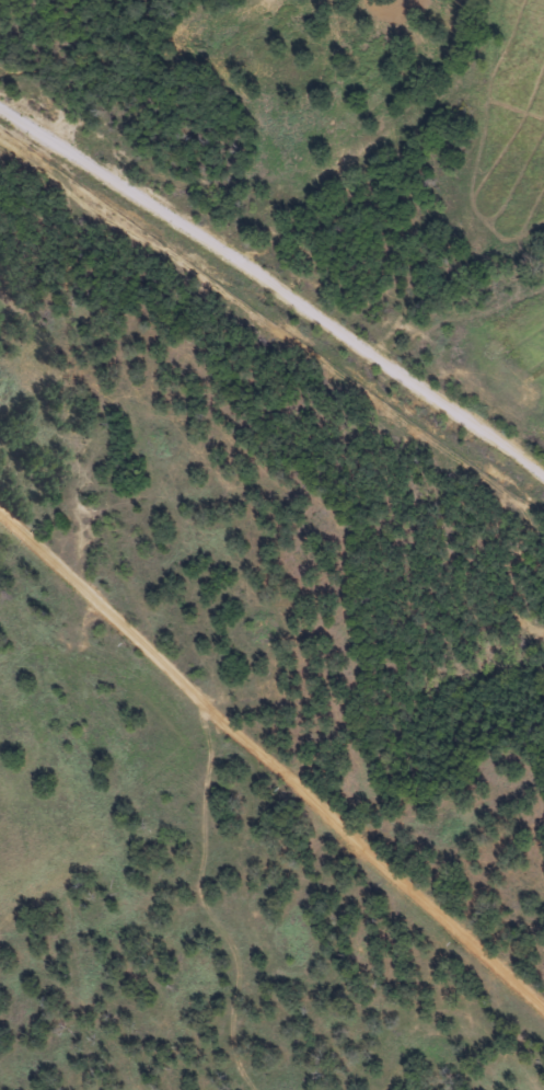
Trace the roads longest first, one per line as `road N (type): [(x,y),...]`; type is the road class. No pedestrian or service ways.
road 1 (residential): [(543,1012),(0,512)]
road 2 (residential): [(414,383),(498,307),(543,25)]

